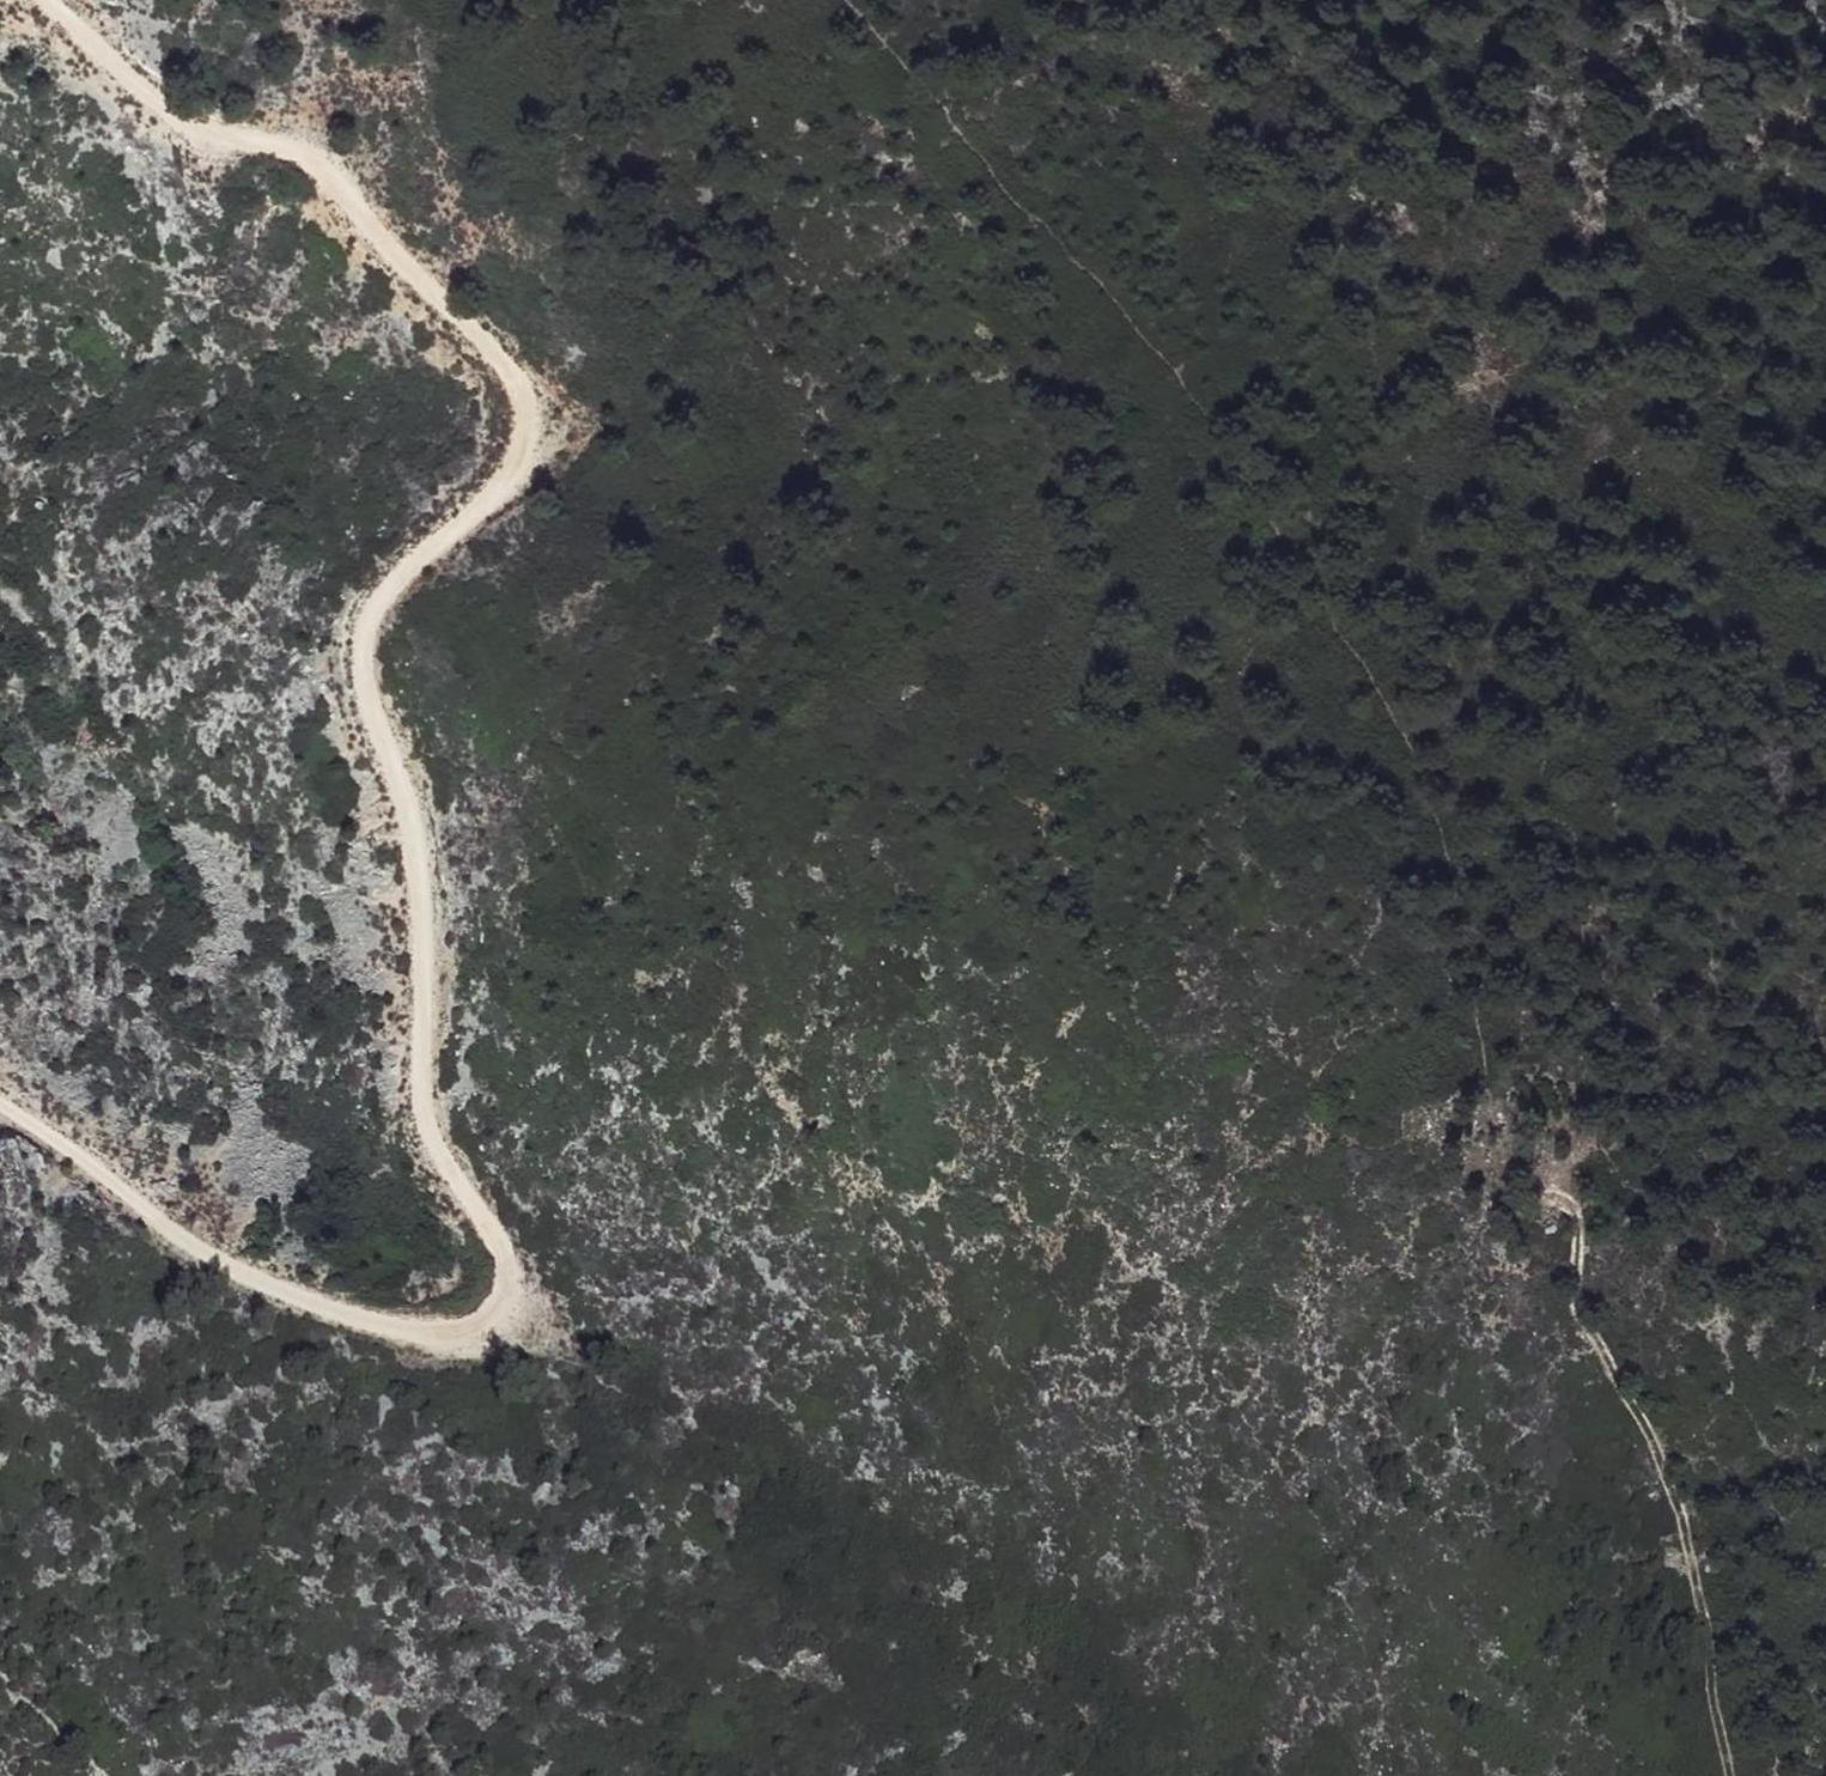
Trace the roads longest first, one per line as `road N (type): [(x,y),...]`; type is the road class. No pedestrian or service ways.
road 1 (track): [(0,1105),(187,1243),(306,1303),(442,1336),(487,1331),(510,1313),(518,1280),(424,1118),(416,826),(375,709),(367,653),(375,602),(506,482),(529,433),(513,377),(345,192),(284,148),(217,140),(176,117),(47,0)]
road 2 (track): [(1727,1775),(1707,1630),(1674,1495),(1647,1427),(1577,1310),(1574,1203)]

